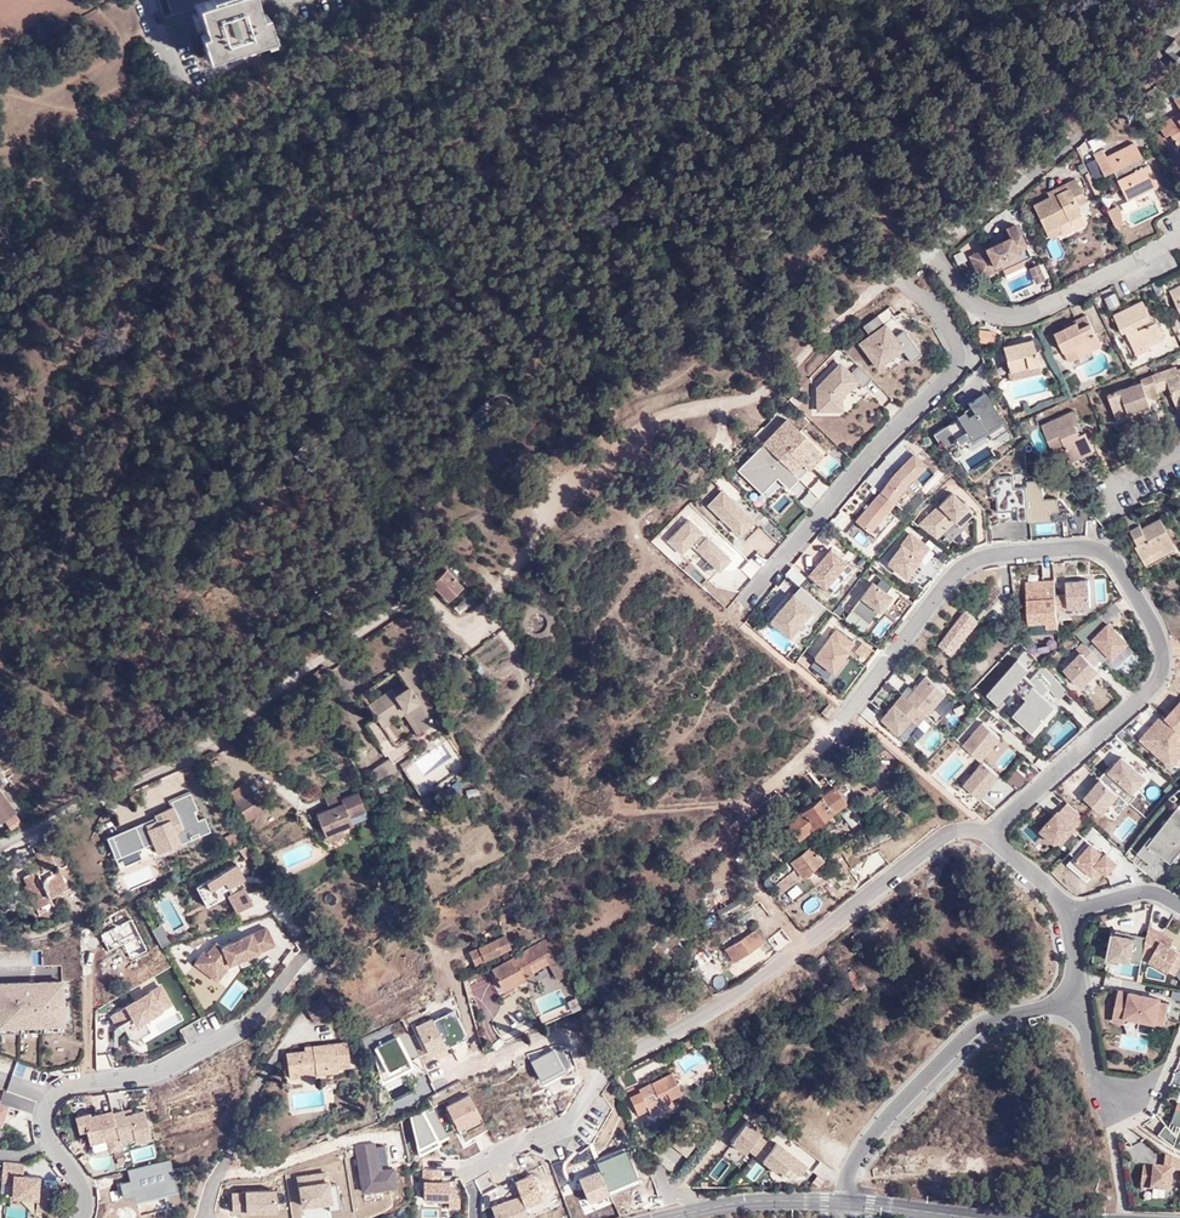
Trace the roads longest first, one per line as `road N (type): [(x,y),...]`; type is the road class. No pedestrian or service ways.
road 1 (residential): [(990,833),(1158,676),(1155,632),(1106,555),(1070,548),(967,565),(843,719)]
road 2 (residential): [(990,833),(942,834),(757,980),(600,1072),(568,1126),(462,1175)]
road 3 (unclassified): [(0,845),(226,731),(404,605),(428,604),(466,626),(477,619)]
road 4 (residential): [(898,272),(949,331),(954,371),(746,603)]
road 5 (unclassified): [(931,252),(1179,31)]
road 6 (residential): [(850,1204),(862,1151),(969,1034),(990,1021),(1080,1000)]
road 7 (residential): [(84,1217),(87,1202),(46,1130),(59,1095),(76,1085),(156,1074),(238,1032)]
road 8 (residential): [(931,252),(978,305),(1005,315),(1038,313),(1179,236)]
road 9 (tertiary): [(671,1217),(752,1201),(850,1204)]
road 10 (tertiary): [(850,1204),(1013,1217)]

